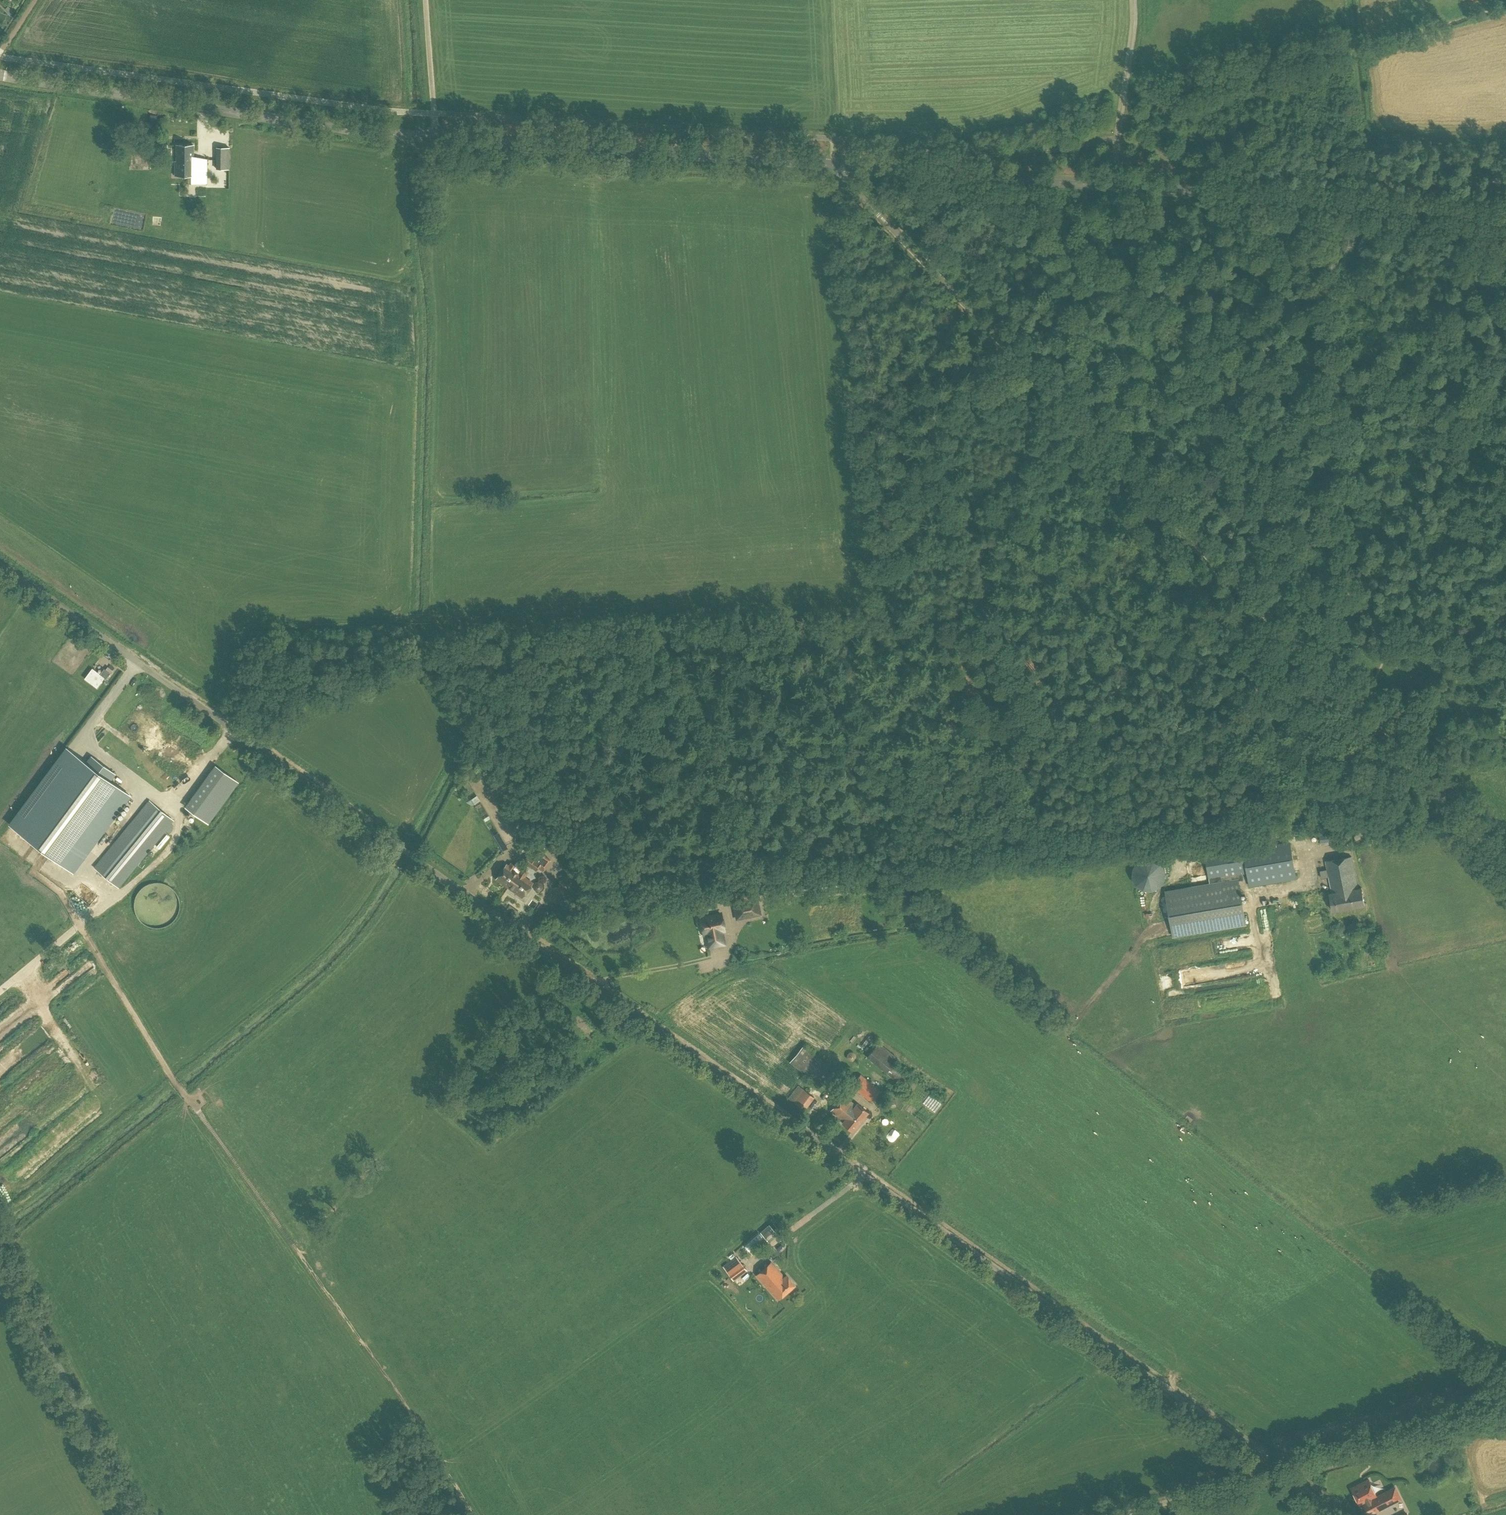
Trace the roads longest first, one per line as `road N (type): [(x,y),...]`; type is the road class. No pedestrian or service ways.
road 1 (unclassified): [(1282,1470),(0,568)]
road 2 (track): [(1505,668),(1258,611),(415,645),(221,722)]
road 3 (unclassified): [(1505,863),(979,327),(839,175),(837,162)]
road 4 (secondary): [(837,162),(429,136),(0,72)]
road 5 (track): [(1451,807),(623,896)]
road 6 (secondary): [(1505,222),(837,162)]
road 7 (track): [(682,634),(724,742),(1257,733)]
road 8 (track): [(1296,206),(1356,633)]
road 9 (track): [(1019,367),(1055,362),(1287,424),(1301,444),(1331,449)]
road 10 (track): [(1003,621),(943,385),(1012,360)]
road 11 (unclassified): [(138,1514),(0,1246)]
road 12 (track): [(1055,362),(1060,334),(1312,311)]
road 13 (unclassified): [(1282,1470),(1505,1408)]
road 14 (track): [(1505,366),(1500,384),(1462,397),(1316,332)]
road 15 (track): [(1336,484),(1505,545)]
road 16 (unclassified): [(1122,1514),(1282,1470)]
road 17 (track): [(987,622),(1032,737)]

